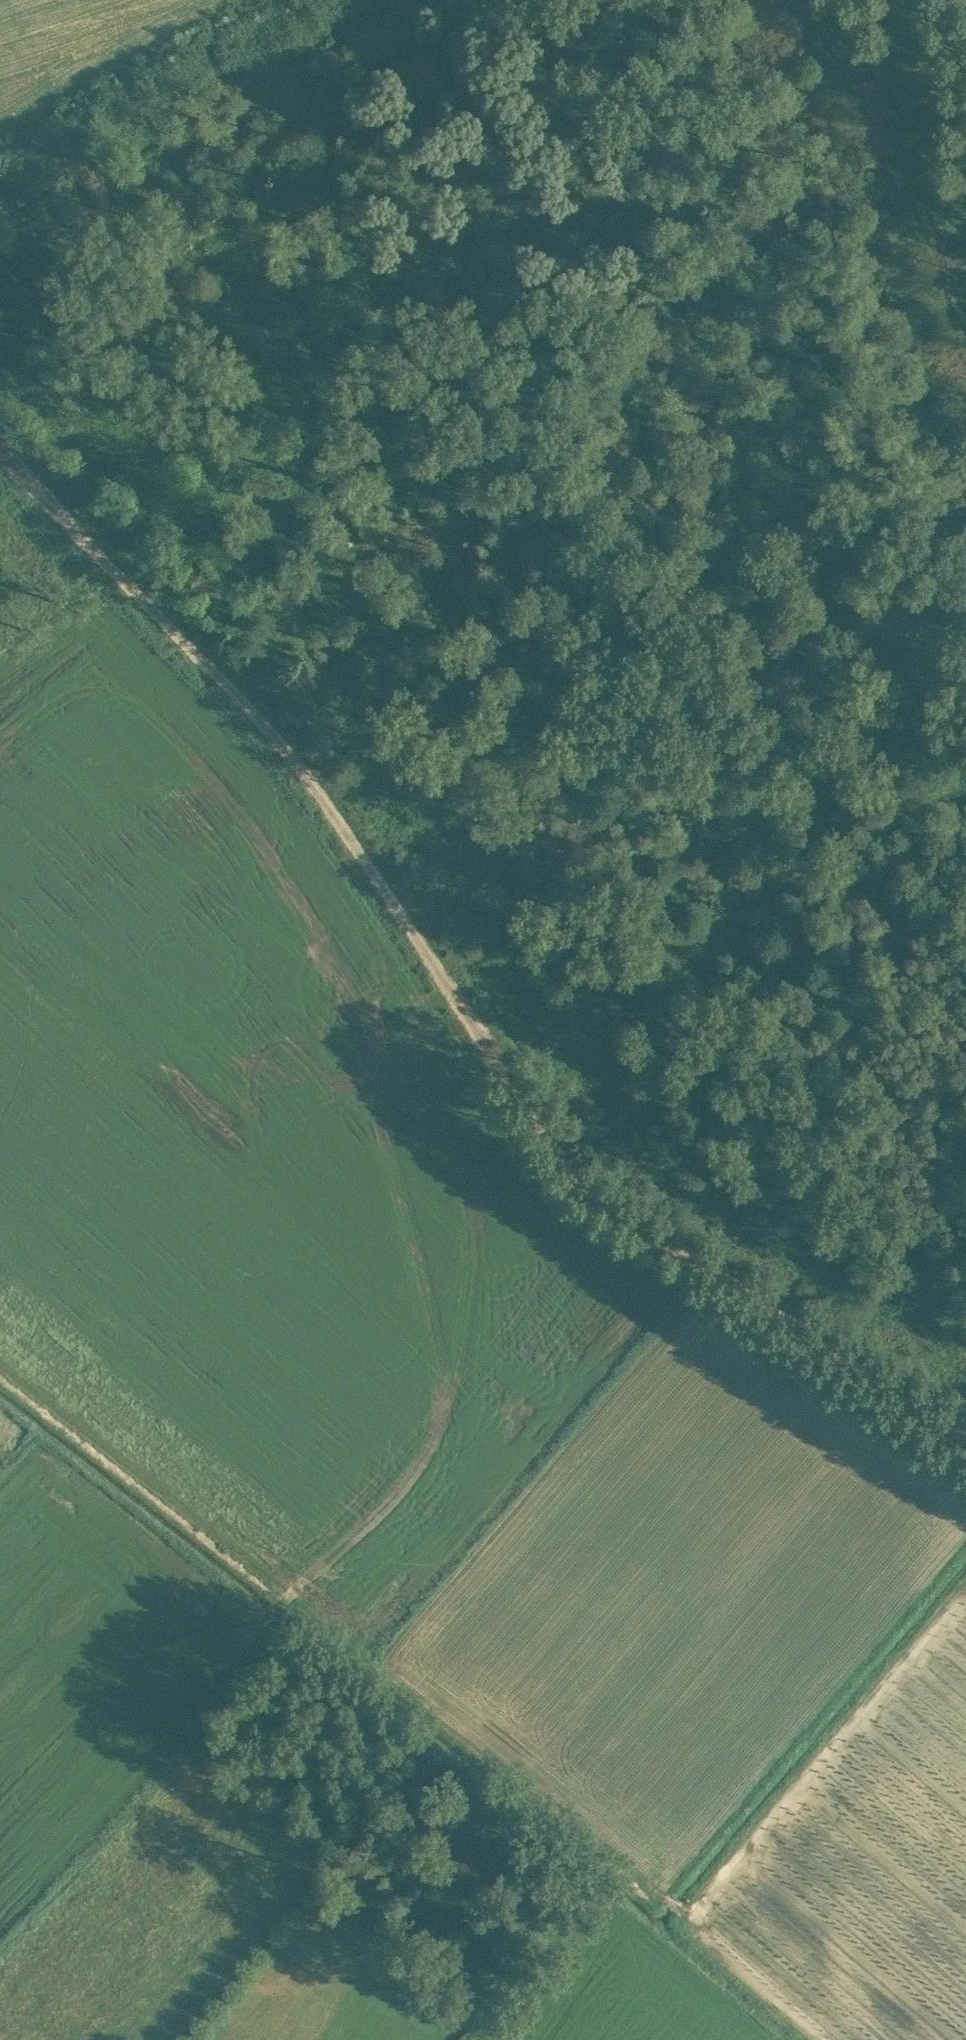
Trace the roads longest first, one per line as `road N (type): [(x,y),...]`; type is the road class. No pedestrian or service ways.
road 1 (track): [(965,1423),(580,1171),(529,1105),(321,779),(0,443)]

